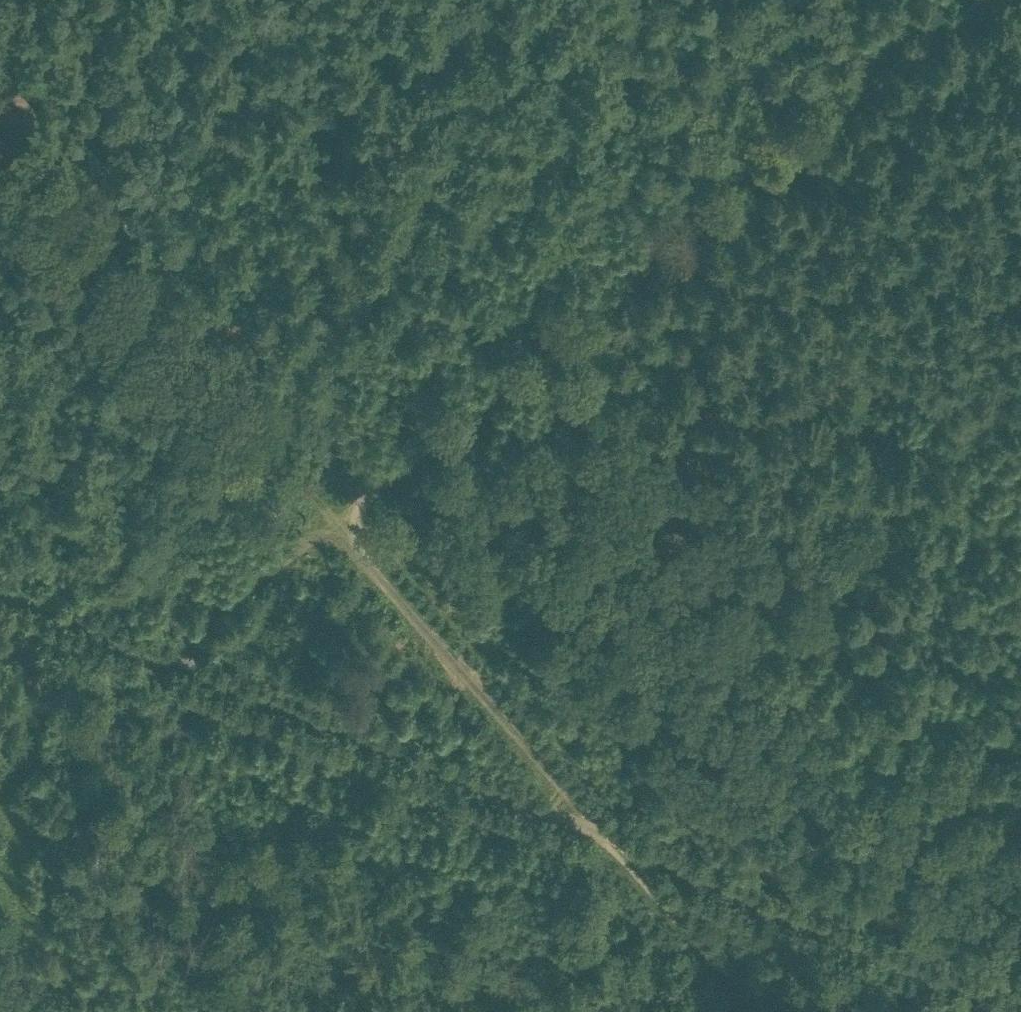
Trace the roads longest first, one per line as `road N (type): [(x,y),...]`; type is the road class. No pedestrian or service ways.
road 1 (track): [(0,788),(984,0)]
road 2 (track): [(0,586),(603,834)]
road 3 (track): [(603,834),(1020,1007)]
road 4 (track): [(603,834),(757,1011)]

